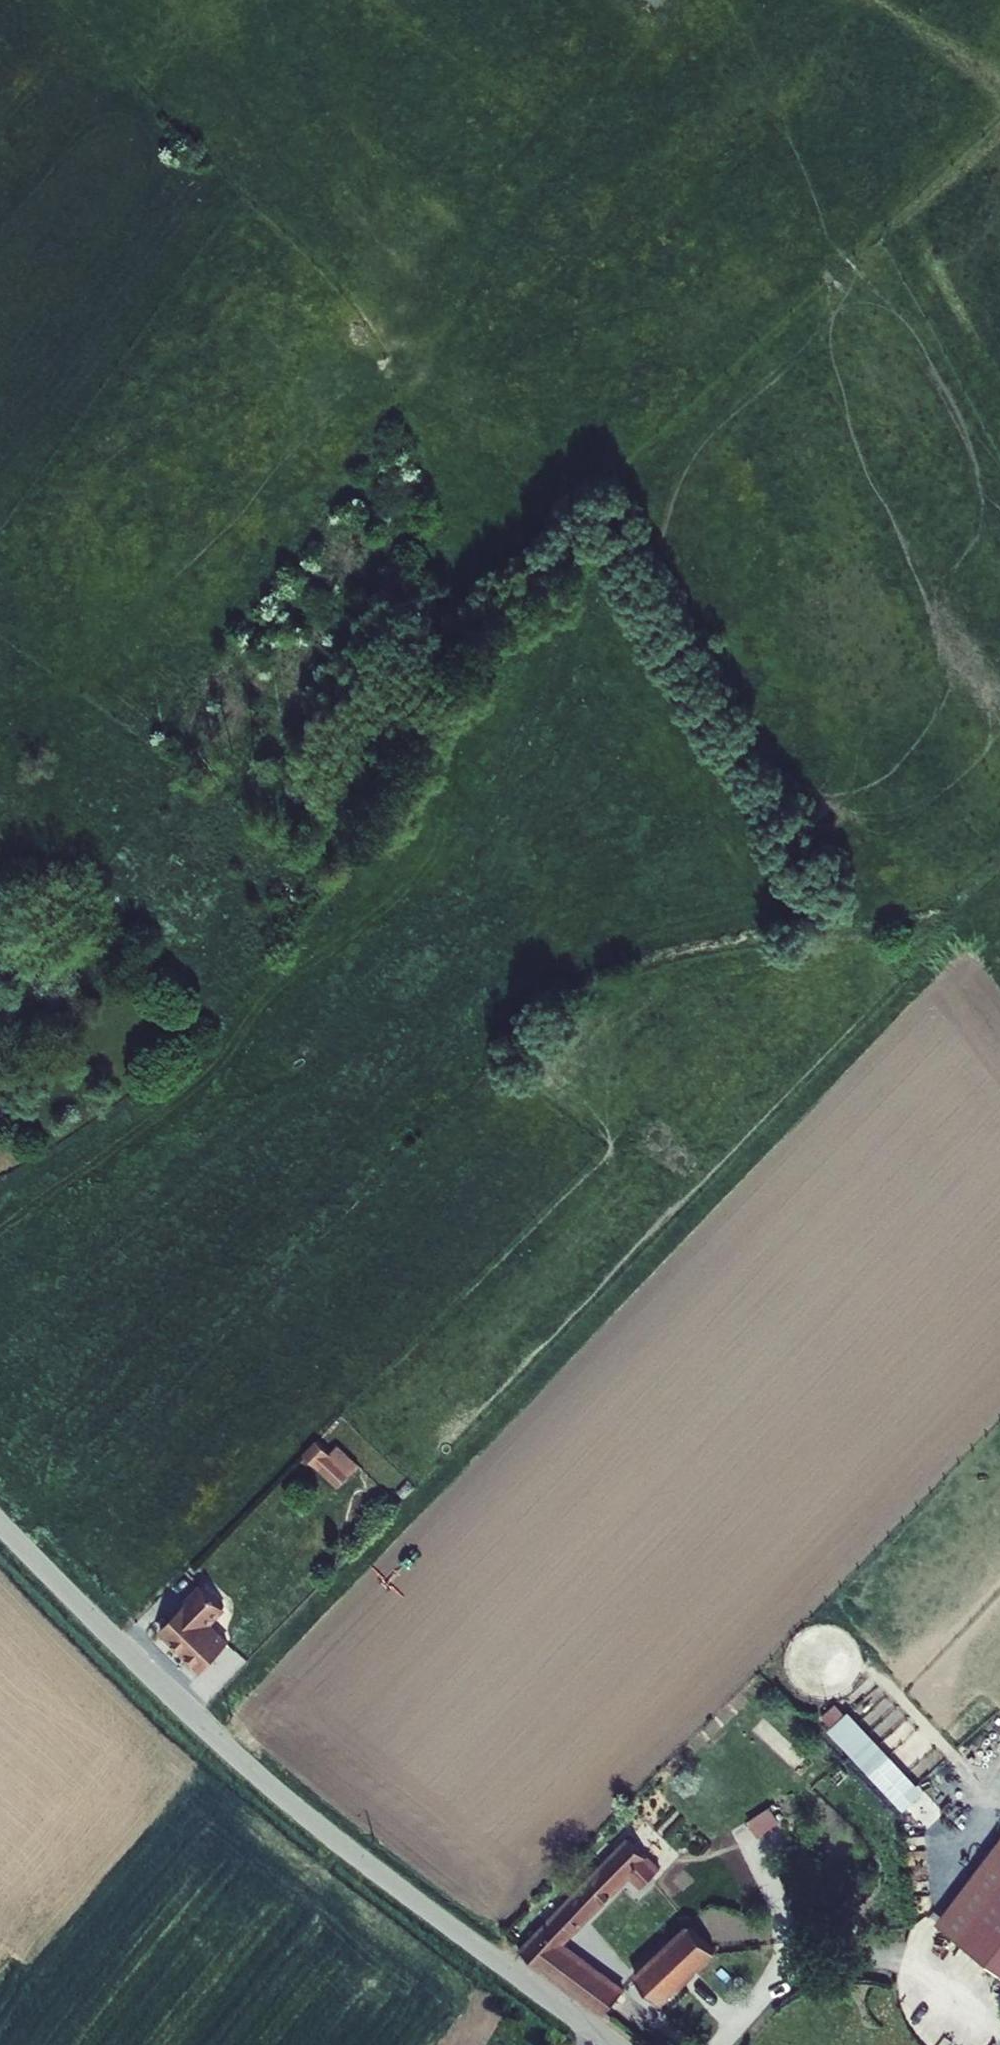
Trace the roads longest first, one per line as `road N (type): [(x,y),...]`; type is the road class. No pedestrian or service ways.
road 1 (unclassified): [(0,1524),(275,1790),(610,2044)]

